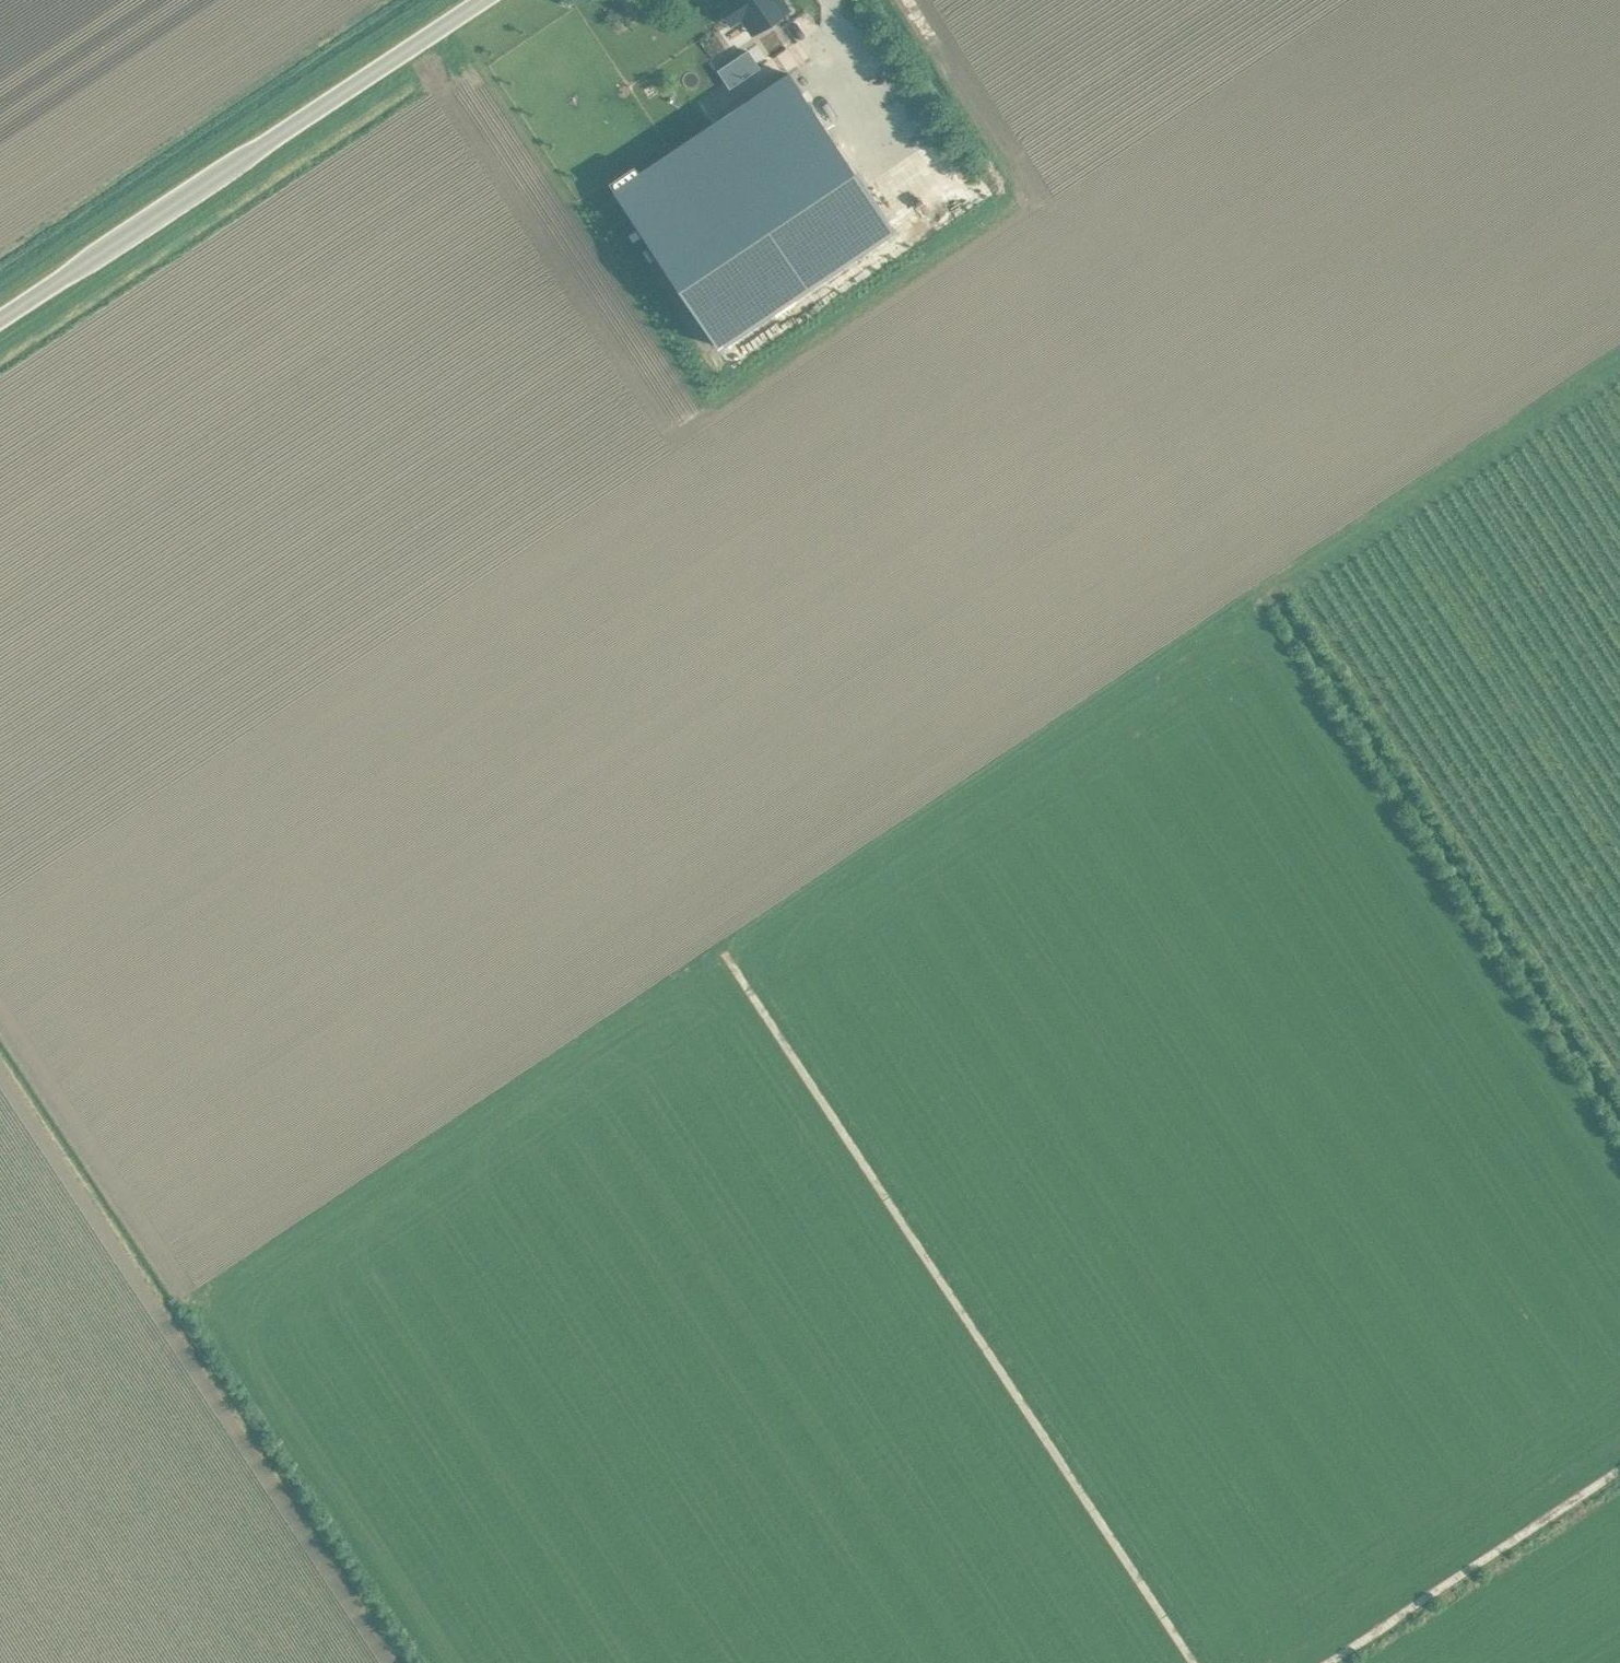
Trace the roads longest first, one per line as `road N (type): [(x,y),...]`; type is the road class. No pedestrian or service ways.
road 1 (unclassified): [(0,318),(482,0)]

